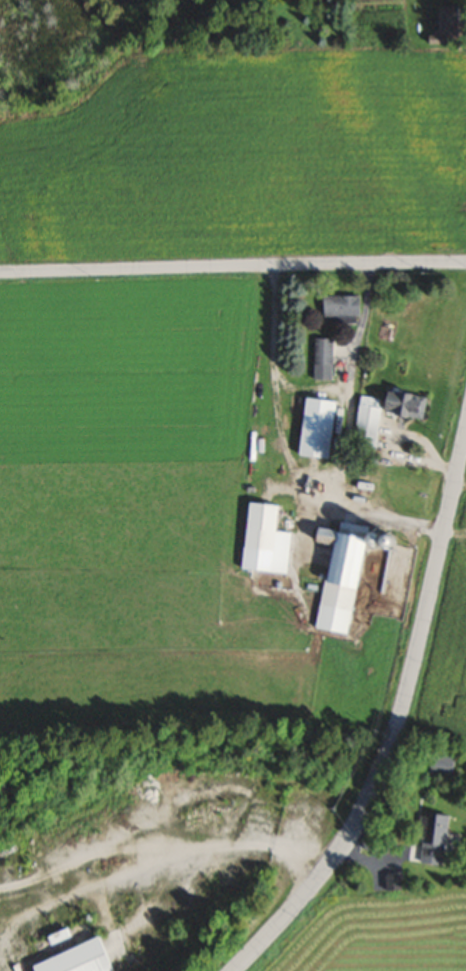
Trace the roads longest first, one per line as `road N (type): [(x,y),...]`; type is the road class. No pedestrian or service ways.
road 1 (tertiary): [(236,970),(314,889),(374,789),(407,696),(465,434)]
road 2 (residential): [(465,263),(0,271)]

